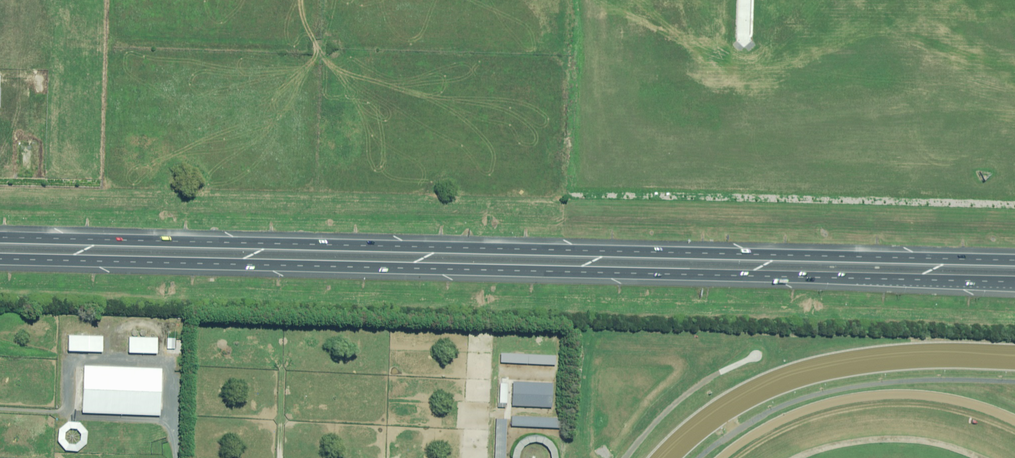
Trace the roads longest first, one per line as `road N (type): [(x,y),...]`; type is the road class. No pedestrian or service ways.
road 1 (motorway): [(0,234),(1014,261)]
road 2 (motorway): [(1014,282),(0,256)]

